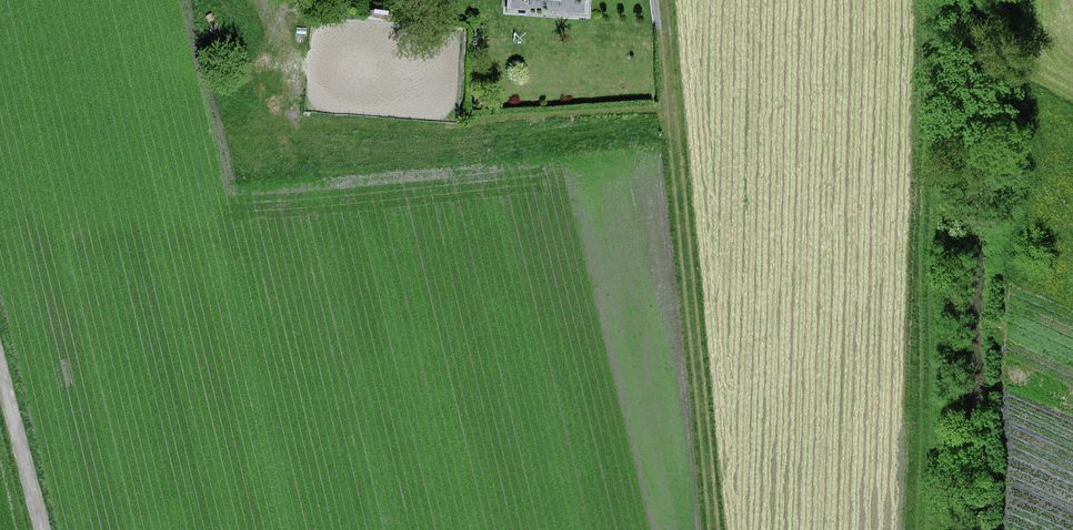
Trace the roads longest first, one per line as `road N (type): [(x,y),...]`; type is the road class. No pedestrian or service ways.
road 1 (track): [(0,231),(393,194),(672,129)]
road 2 (track): [(710,529),(655,0)]
road 3 (track): [(0,350),(44,529)]

